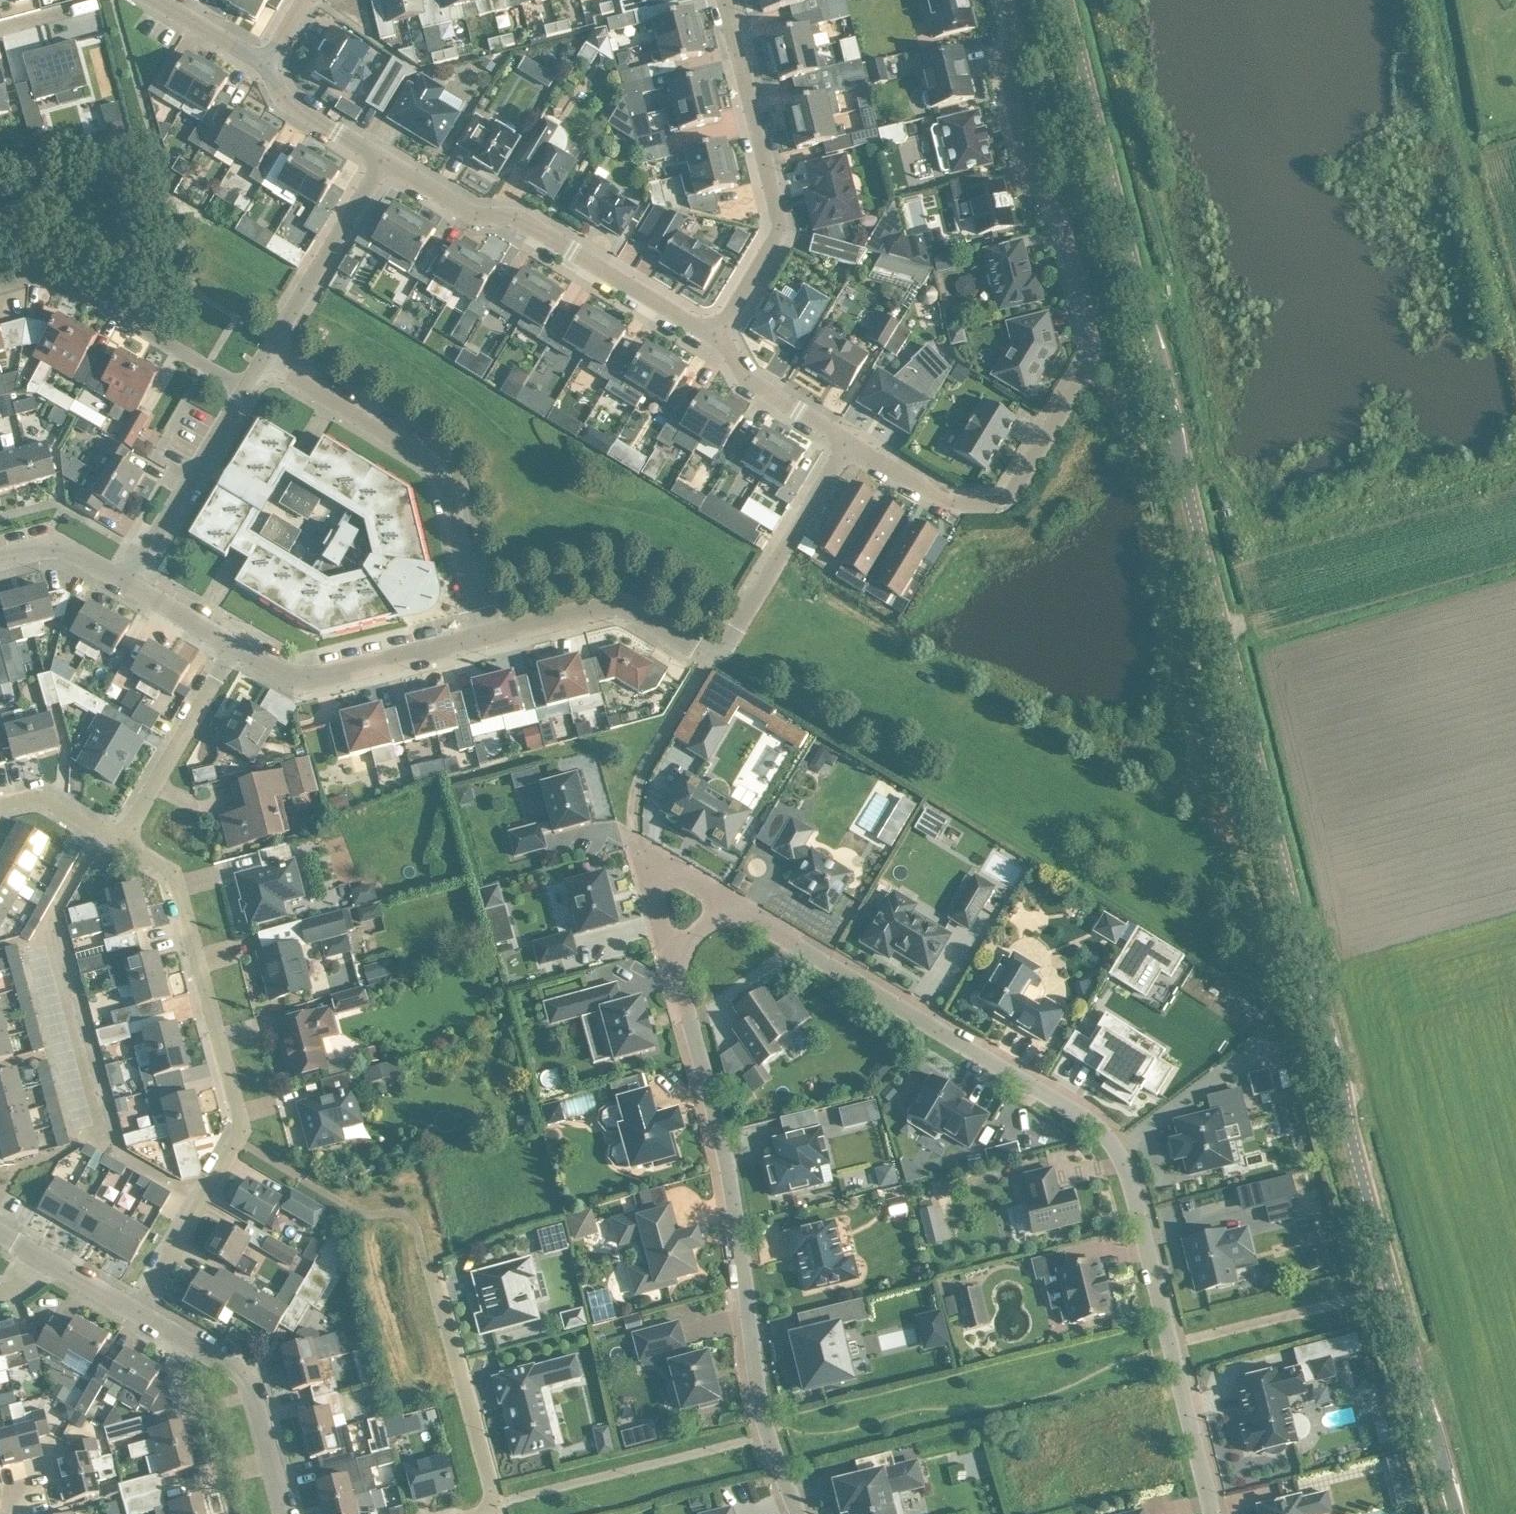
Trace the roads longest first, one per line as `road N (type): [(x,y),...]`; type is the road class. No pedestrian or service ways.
road 1 (unclassified): [(1455,1513),(1066,0)]
road 2 (residential): [(1213,1513),(1123,1155),(1100,1125),(745,910)]
road 3 (residential): [(960,503),(1006,502),(1093,348),(1059,217),(1034,190),(1005,65),(1017,28),(1010,0)]
road 4 (residential): [(801,1513),(768,1435),(706,1072),(672,955)]
road 5 (residential): [(485,637),(612,604),(634,608),(685,644),(726,647),(850,444)]
road 6 (residential): [(199,1203),(113,1150),(53,925),(102,831)]
road 7 (residential): [(122,841),(174,872),(240,1124),(199,1203)]
road 8 (residential): [(717,333),(517,216),(476,215),(381,158)]
road 9 (residential): [(485,637),(428,457),(265,359)]
road 10 (residential): [(717,333),(782,225),(727,0)]
road 11 (residential): [(0,283),(48,273),(247,391)]
road 12 (unclassified): [(141,1312),(252,1380),(284,1513)]
road 13 (residential): [(234,645),(303,679),(485,637)]
road 14 (residential): [(494,1513),(501,1513),(430,1270)]
road 15 (residential): [(265,359),(381,158)]
road 16 (residential): [(129,585),(247,391)]
road 17 (residential): [(122,841),(234,645)]
road 18 (residential): [(850,444),(744,378),(717,333)]
road 19 (residential): [(381,158),(284,99),(269,62)]
road 20 (residential): [(0,559),(55,545),(129,585)]
road 21 (residential): [(745,910),(632,839)]
road 22 (residential): [(269,62),(157,0)]
road 23 (residential): [(960,503),(850,444)]
road 24 (residential): [(199,1203),(141,1312)]
road 25 (residential): [(672,955),(632,839)]
road 26 (residential): [(129,585),(234,645)]

